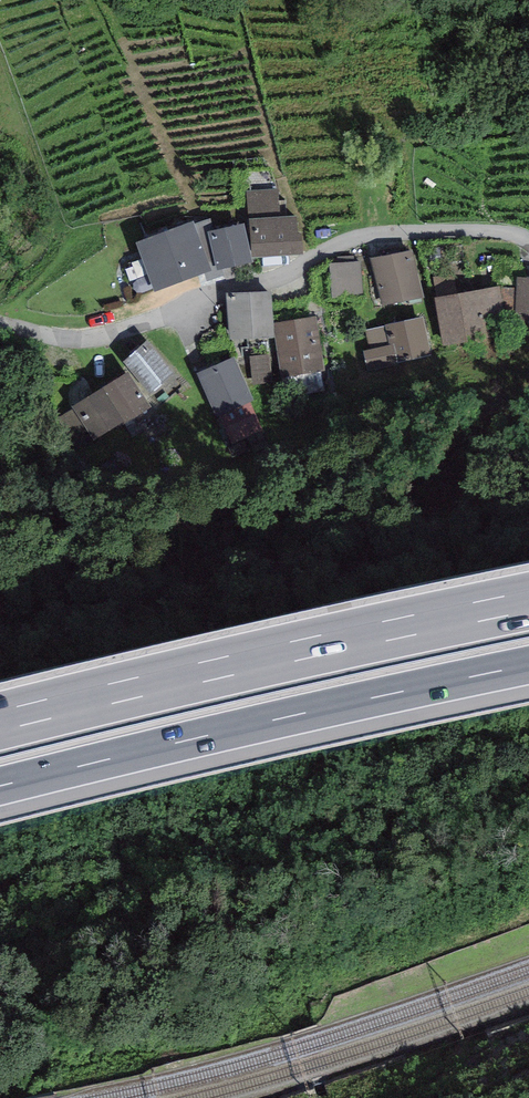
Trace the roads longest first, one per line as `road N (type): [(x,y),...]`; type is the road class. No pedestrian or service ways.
road 1 (residential): [(0,320),(54,335),(132,322),(379,234),(465,228),(528,241)]
road 2 (motorway): [(0,787),(528,666)]
road 3 (motorway): [(528,601),(0,721)]

